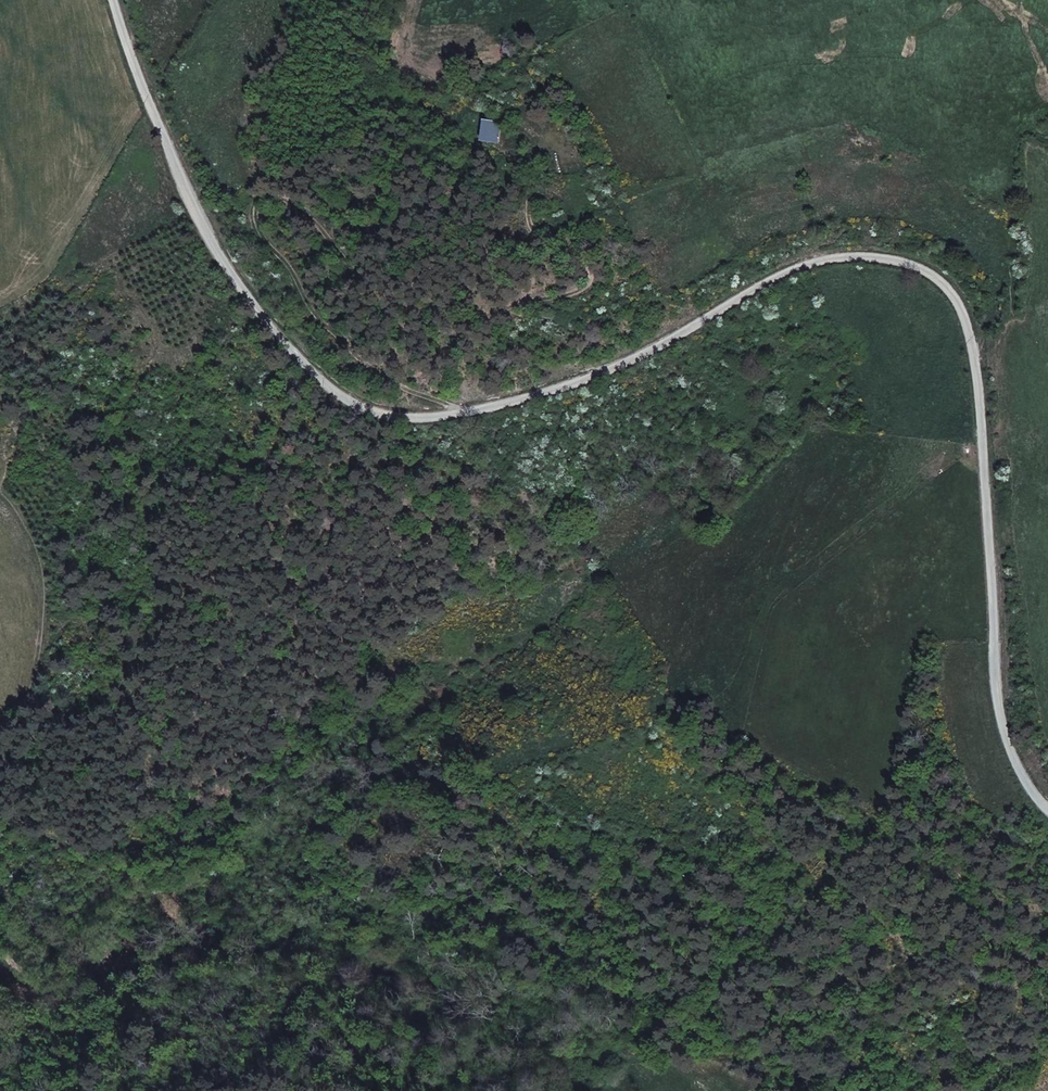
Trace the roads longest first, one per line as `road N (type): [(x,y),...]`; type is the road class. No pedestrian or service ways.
road 1 (track): [(121,0),(162,137),(277,346),(399,419),(535,387),(661,333),(819,249),(926,265),(968,324),(986,559),(1014,765),(1047,799)]

